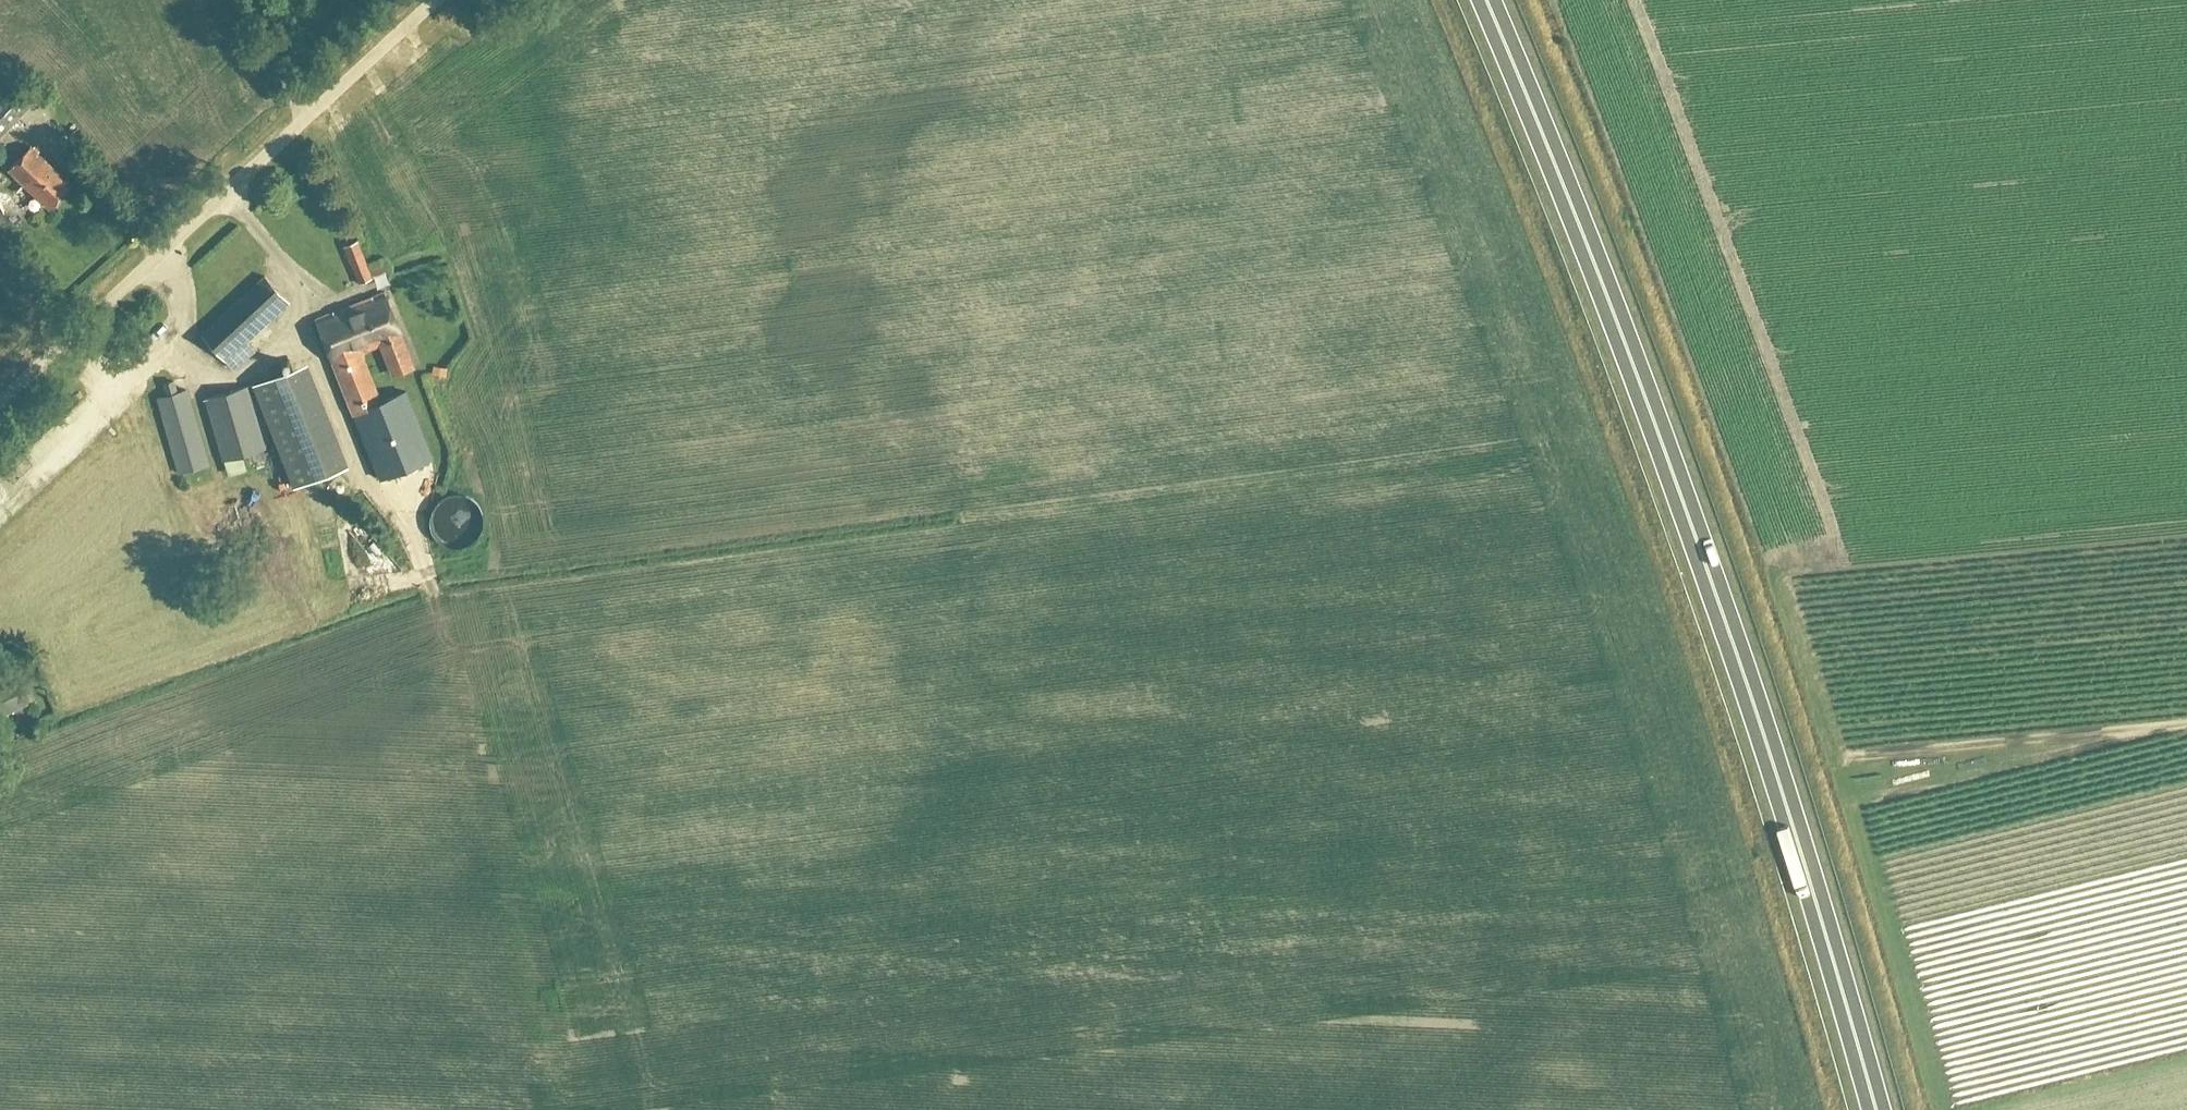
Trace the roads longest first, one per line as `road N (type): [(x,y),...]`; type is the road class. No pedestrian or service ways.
road 1 (trunk): [(1871,1109),(1786,798),(1664,442),(1497,0)]
road 2 (unclassified): [(0,405),(444,0)]

